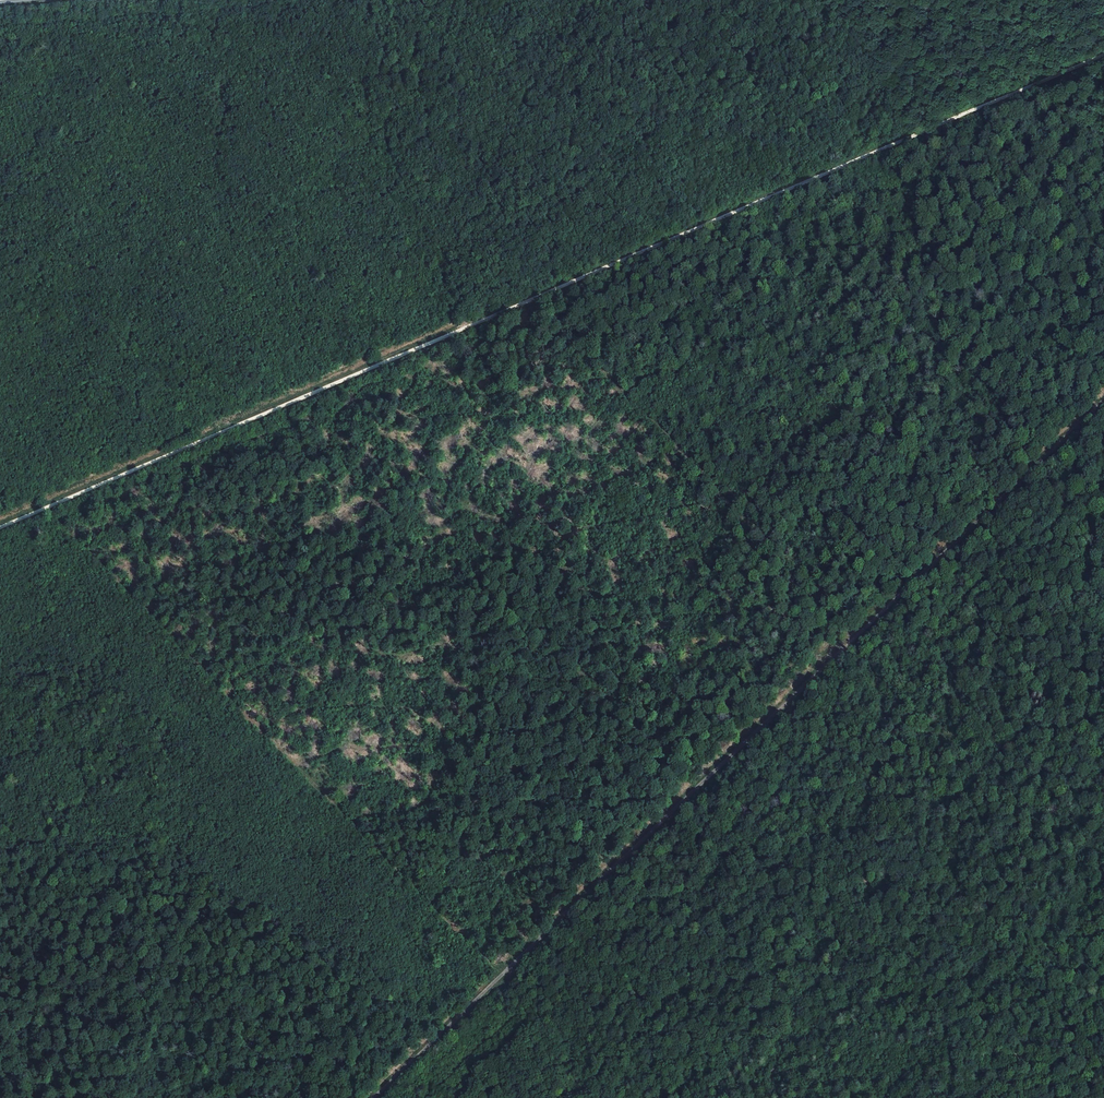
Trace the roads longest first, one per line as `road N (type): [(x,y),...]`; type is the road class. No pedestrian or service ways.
road 1 (track): [(1103,53),(544,294)]
road 2 (track): [(469,328),(47,509)]
road 3 (track): [(502,976),(730,761)]
road 4 (track): [(855,635),(1030,472)]
road 5 (track): [(730,761),(855,635)]
road 6 (track): [(378,1097),(502,976)]

